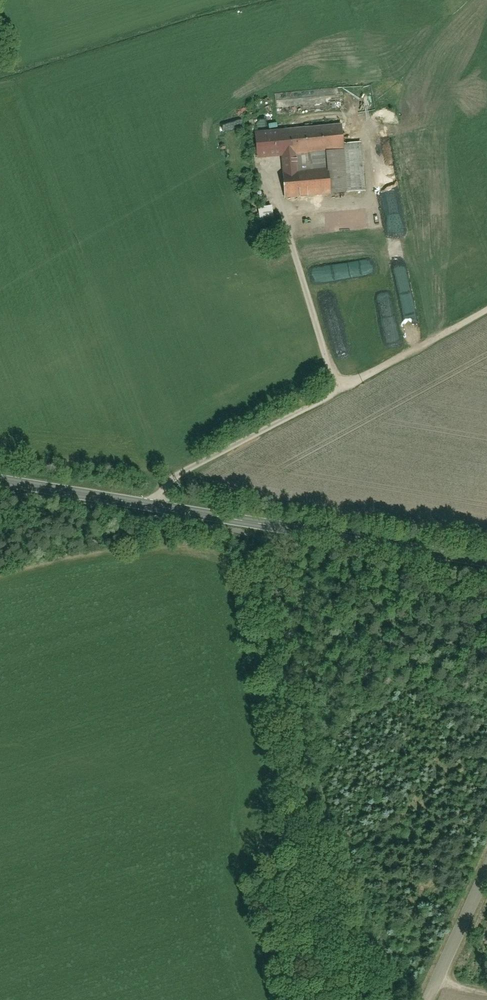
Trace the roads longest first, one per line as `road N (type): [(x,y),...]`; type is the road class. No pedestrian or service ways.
road 1 (secondary): [(486,562),(160,508)]
road 2 (residential): [(160,508),(172,480),(358,381)]
road 3 (secondary): [(160,508),(0,481)]
road 4 (track): [(358,381),(486,311)]
road 5 (unclassified): [(486,871),(428,999)]

